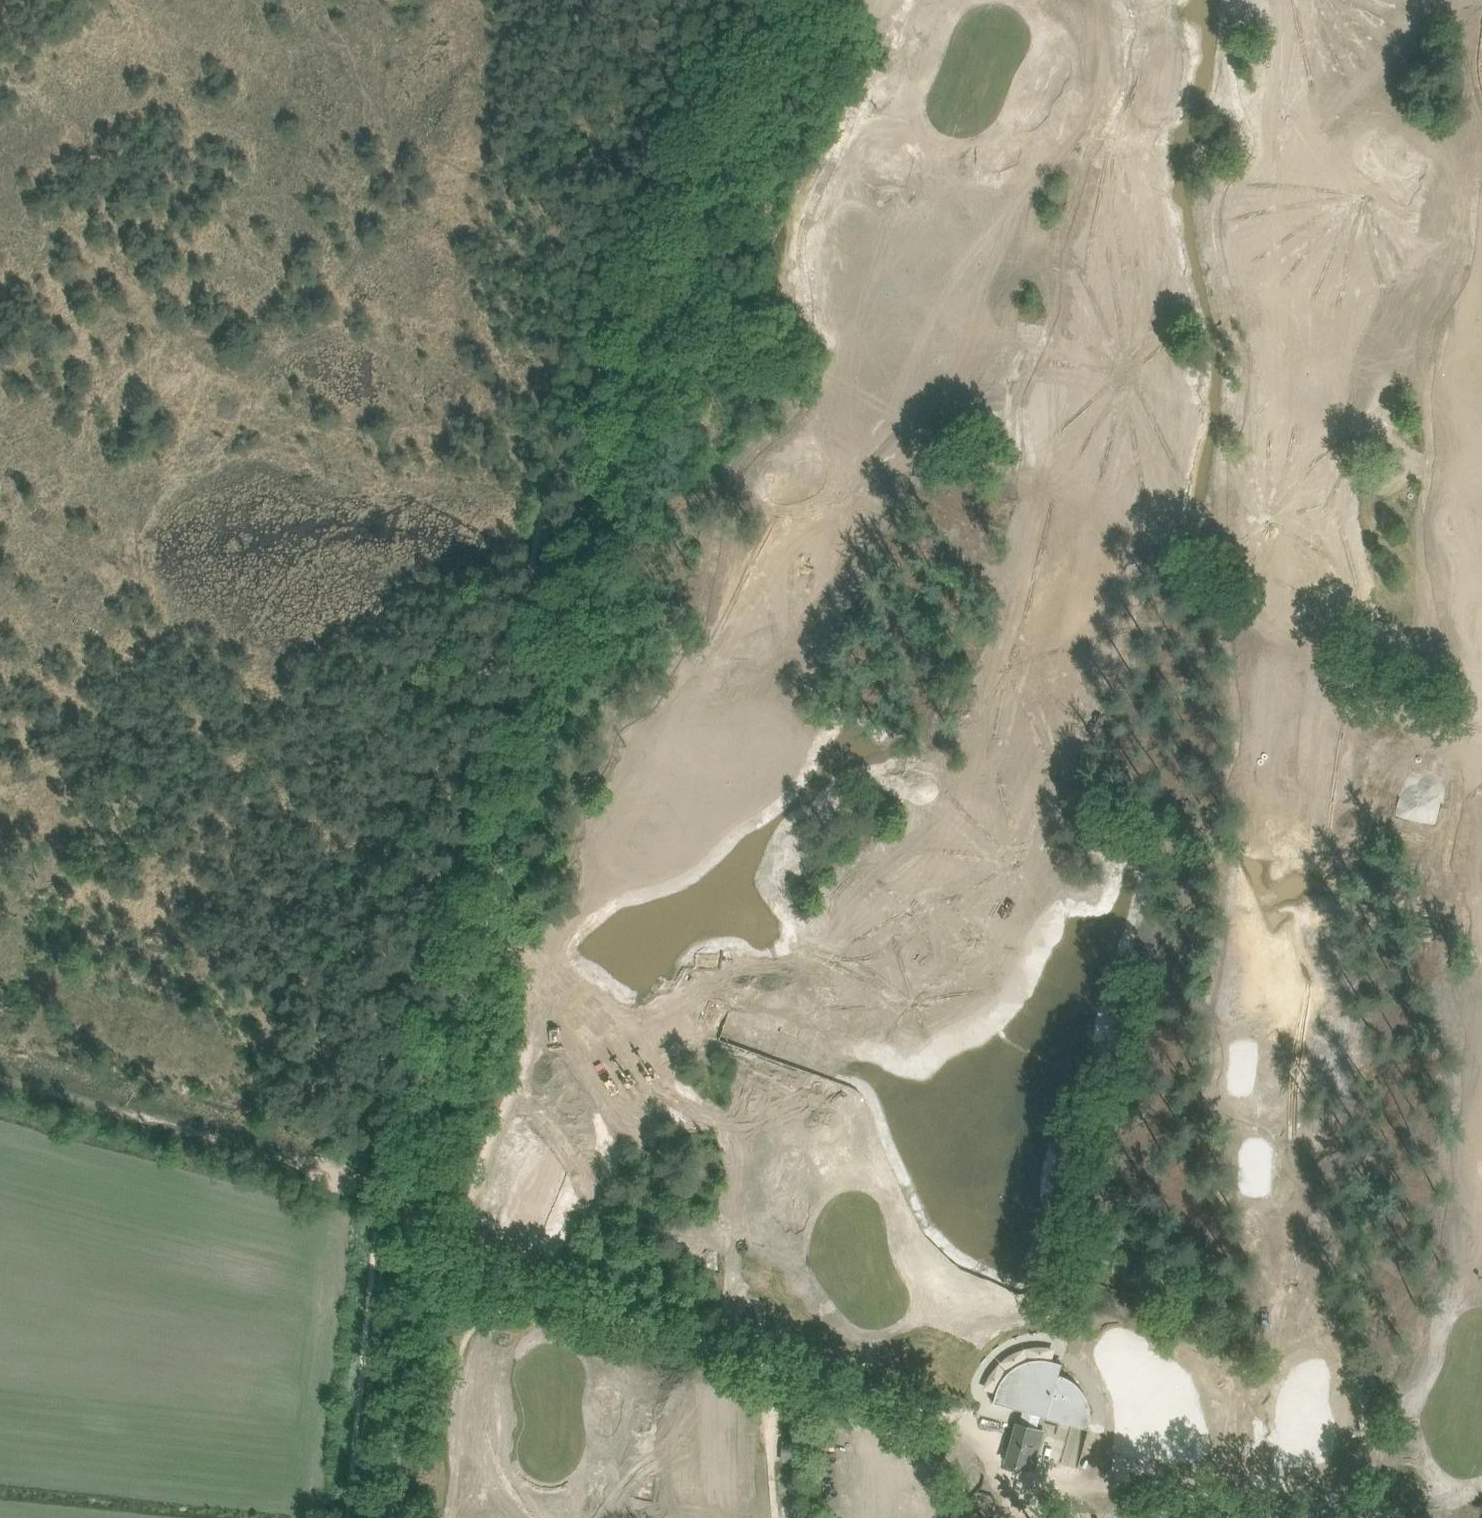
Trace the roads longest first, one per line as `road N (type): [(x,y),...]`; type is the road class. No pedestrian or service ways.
road 1 (unclassified): [(386,1517),(432,1096),(675,268),(795,0)]

